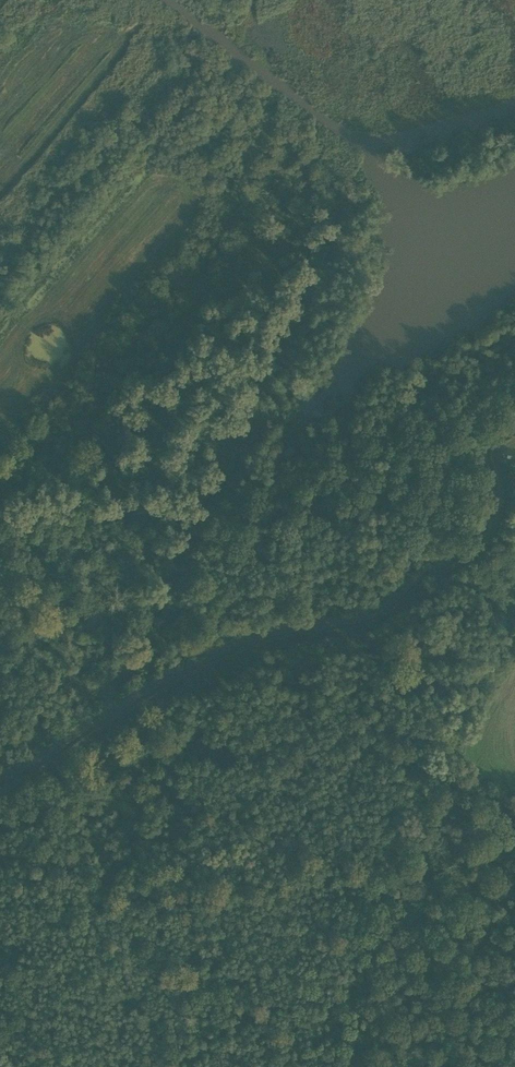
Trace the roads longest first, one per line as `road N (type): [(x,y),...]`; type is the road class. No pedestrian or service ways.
road 1 (track): [(435,579),(484,547),(504,509),(499,448),(514,436)]
road 2 (track): [(514,675),(484,754),(492,770),(514,783)]

